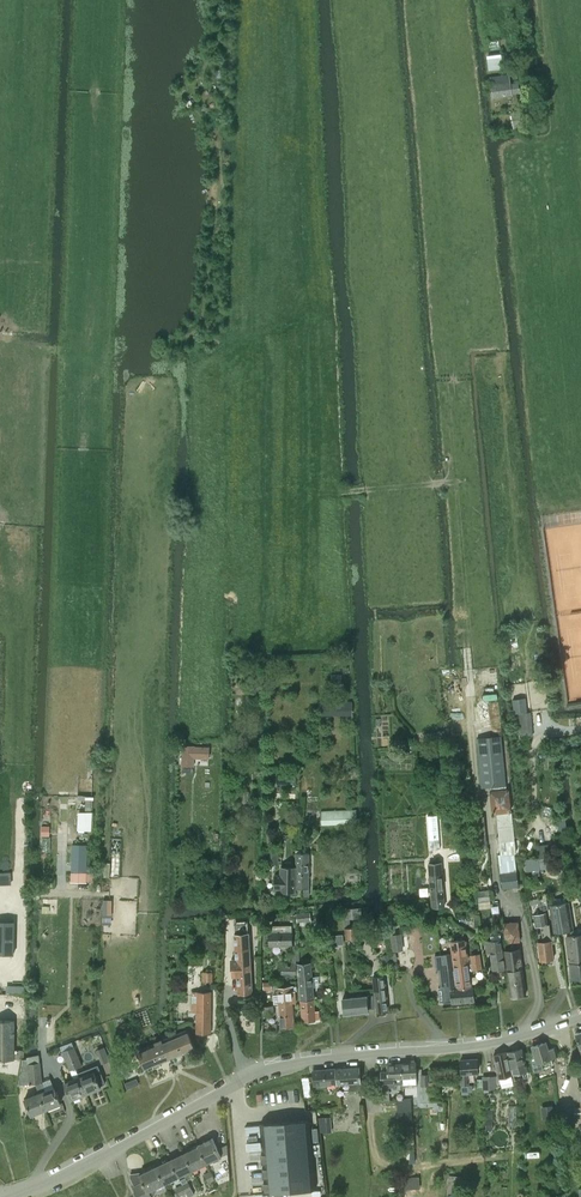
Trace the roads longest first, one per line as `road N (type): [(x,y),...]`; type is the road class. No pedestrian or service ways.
road 1 (tertiary): [(5,1196),(65,1174),(262,1069),(470,1045),(580,1017)]
road 2 (track): [(538,829),(532,751),(548,734),(580,729)]

